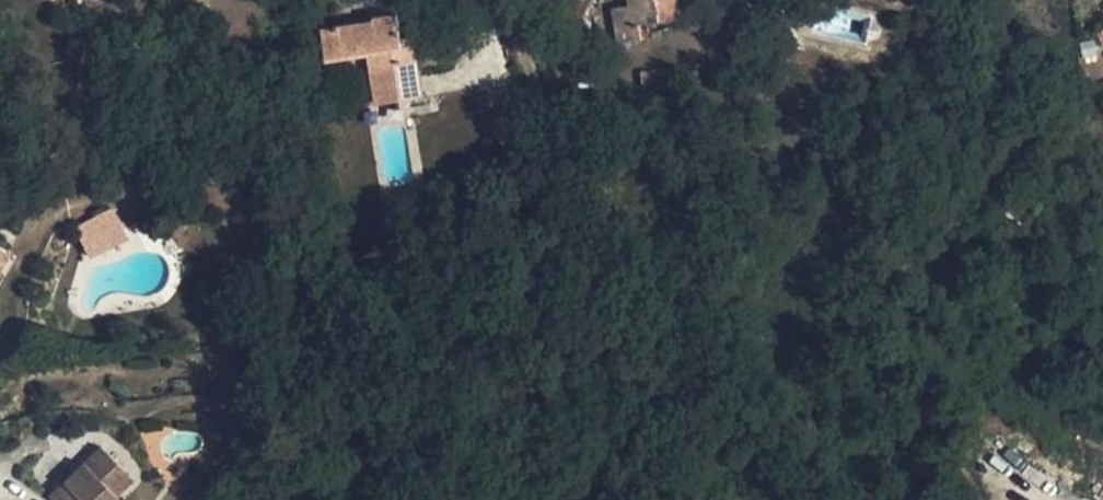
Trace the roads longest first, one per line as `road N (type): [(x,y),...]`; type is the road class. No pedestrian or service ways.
road 1 (track): [(508,0),(629,235),(510,434)]

